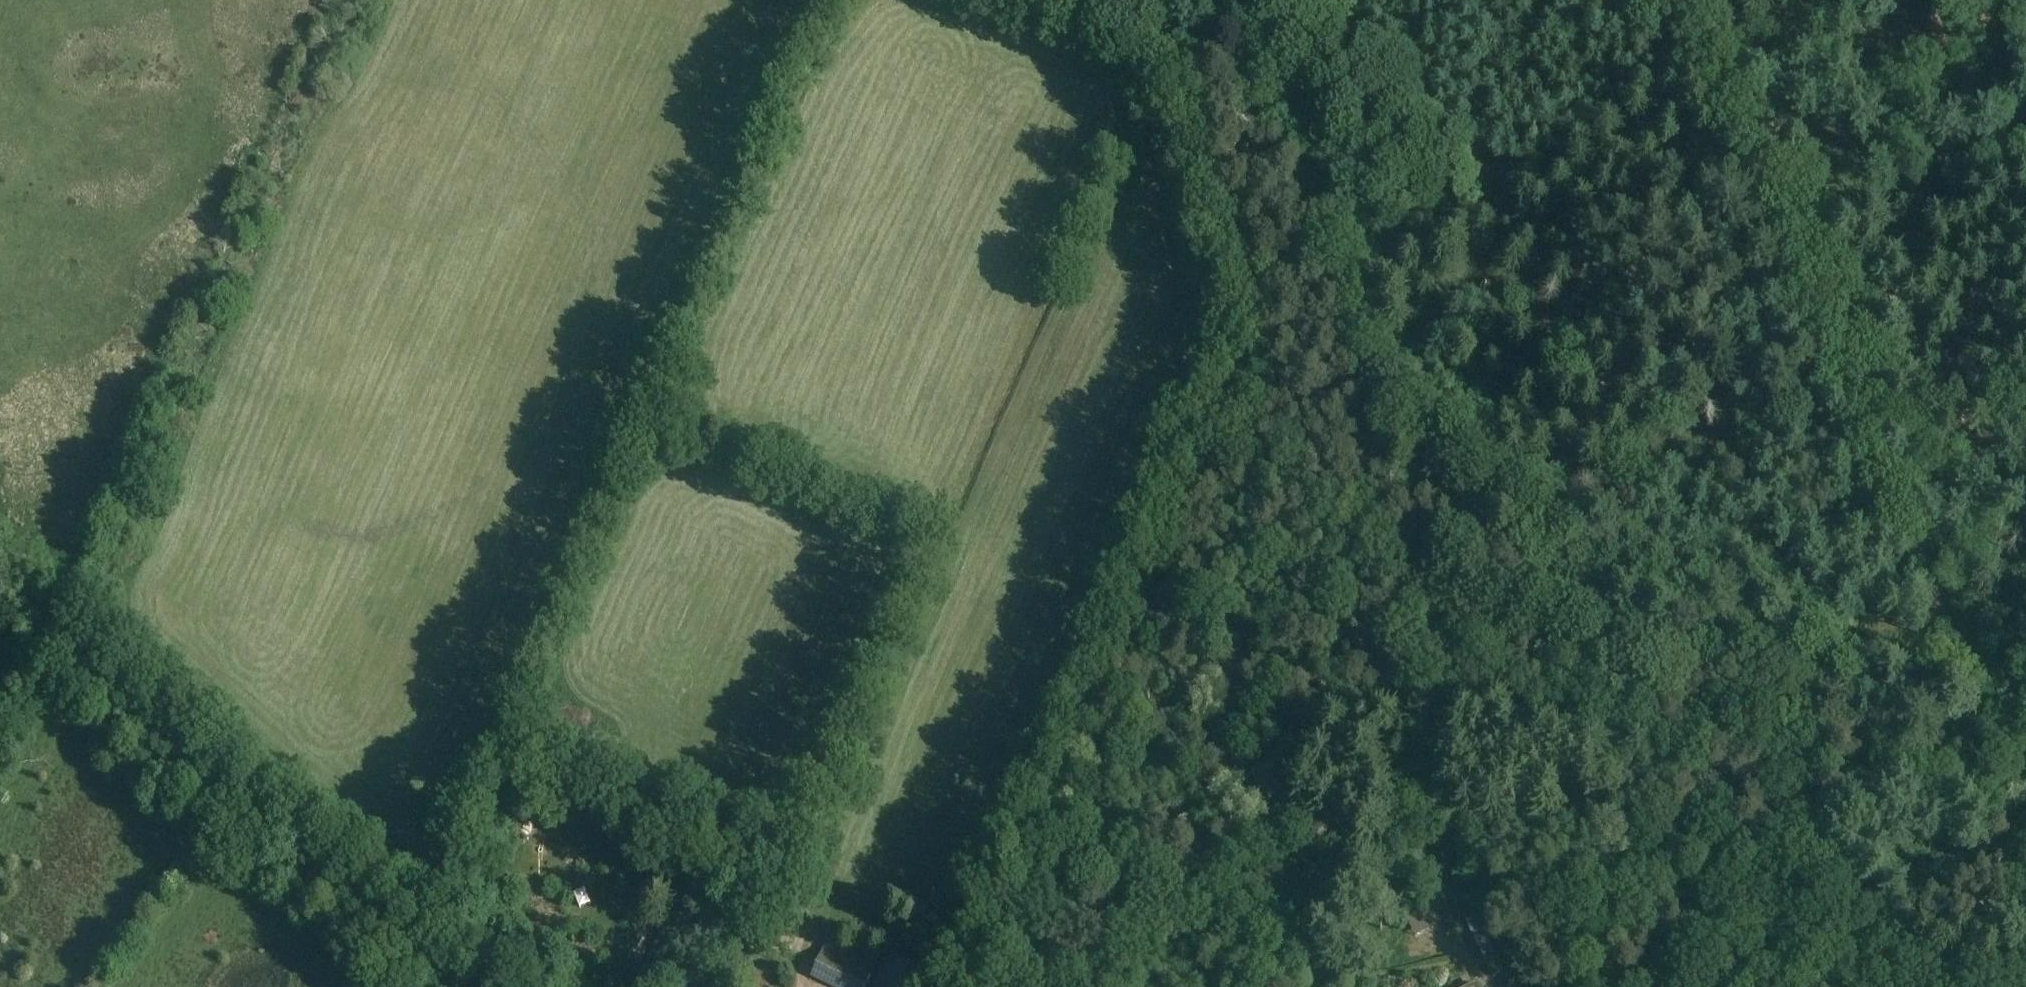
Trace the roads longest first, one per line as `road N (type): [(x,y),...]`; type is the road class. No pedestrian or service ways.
road 1 (track): [(2025,744),(1980,683),(1699,0)]

